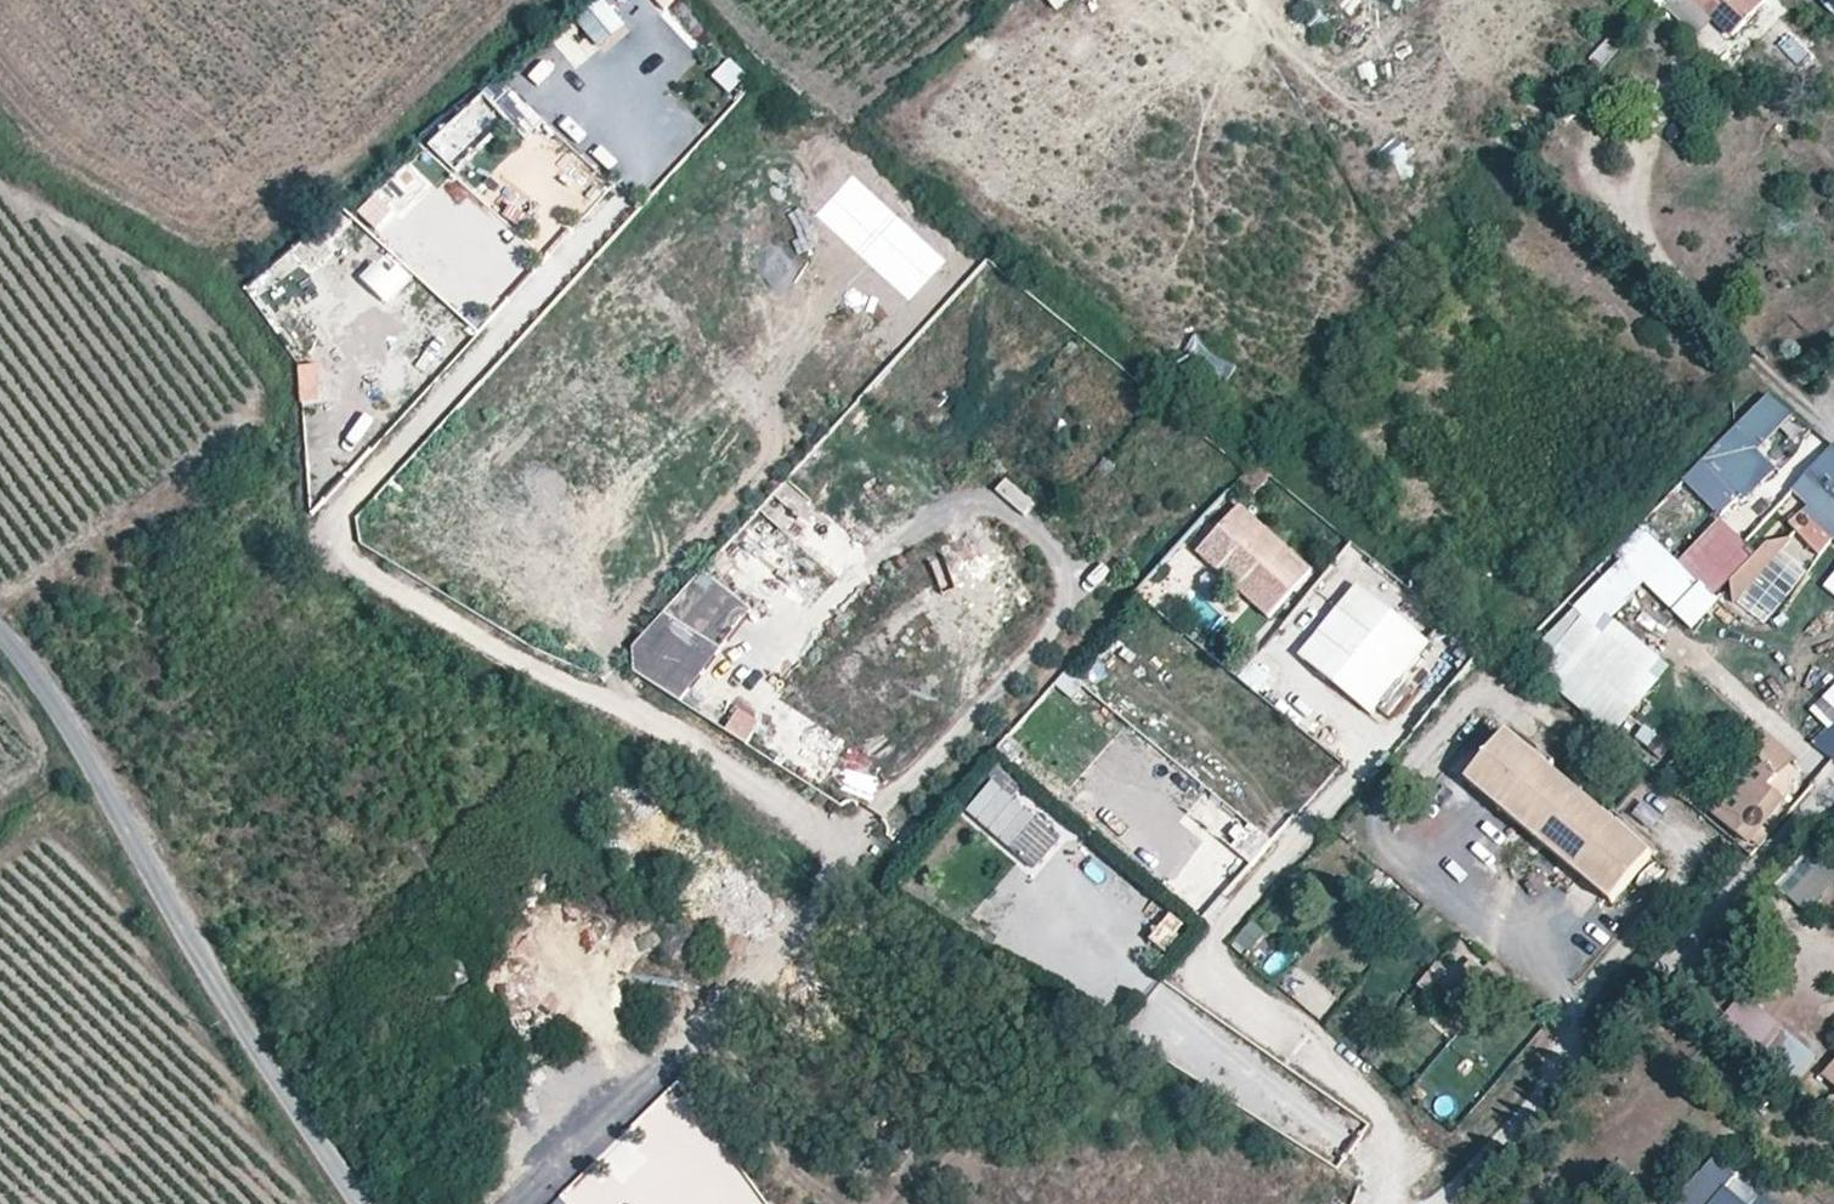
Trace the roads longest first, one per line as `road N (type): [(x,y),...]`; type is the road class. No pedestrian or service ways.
road 1 (track): [(855,835),(337,540),(345,504),(608,211)]
road 2 (unclassified): [(0,616),(19,635),(364,1203)]
road 3 (track): [(1415,1203),(1366,1084),(1206,981),(1229,922),(1343,784)]
road 4 (unclassified): [(1447,1203),(1833,798)]
road 5 (track): [(513,1203),(811,895),(855,835)]
road 6 (track): [(855,835),(1083,581)]

